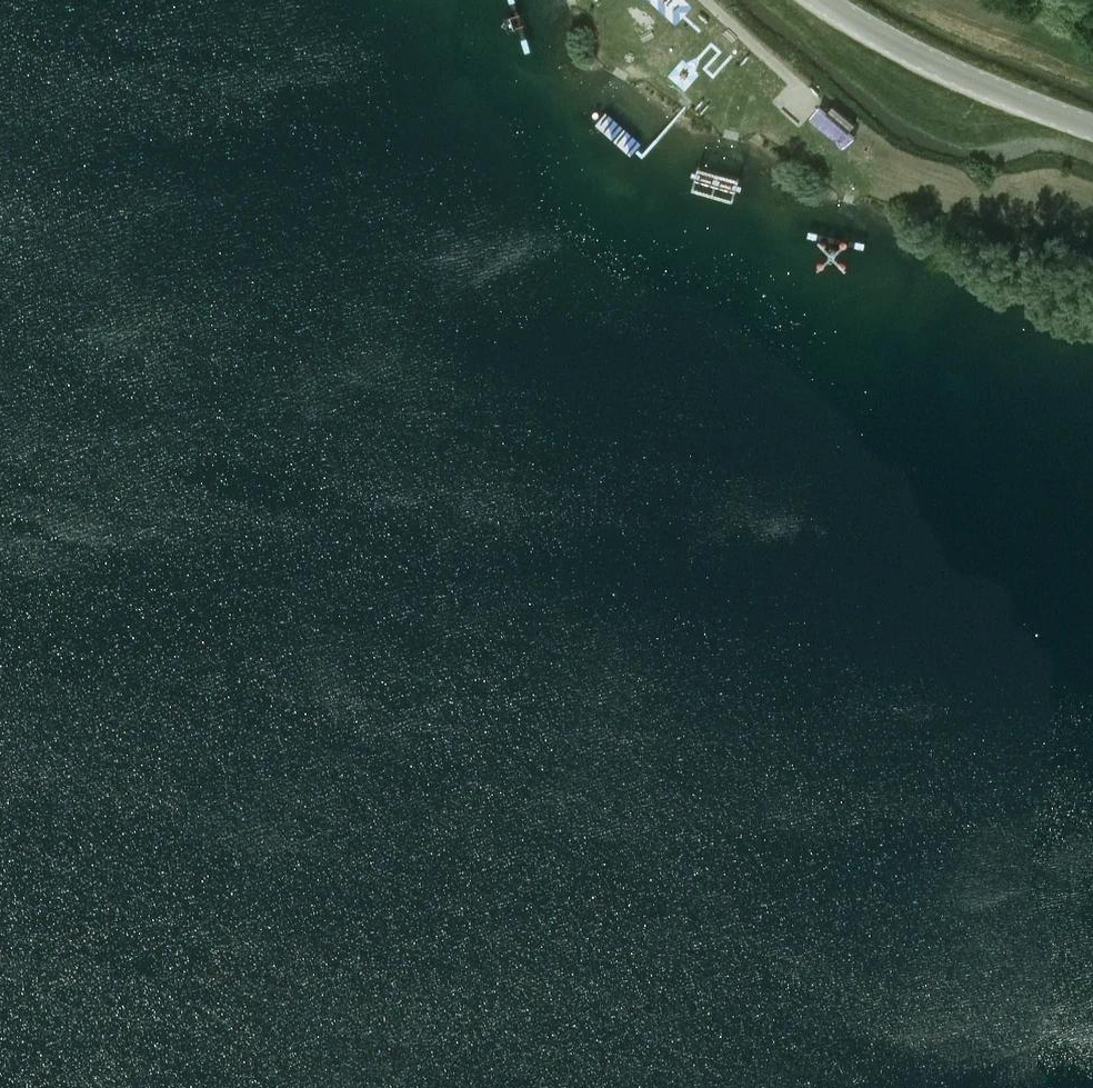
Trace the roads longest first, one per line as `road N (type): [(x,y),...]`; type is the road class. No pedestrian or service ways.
road 1 (tertiary): [(1092,128),(993,95),(822,0)]

